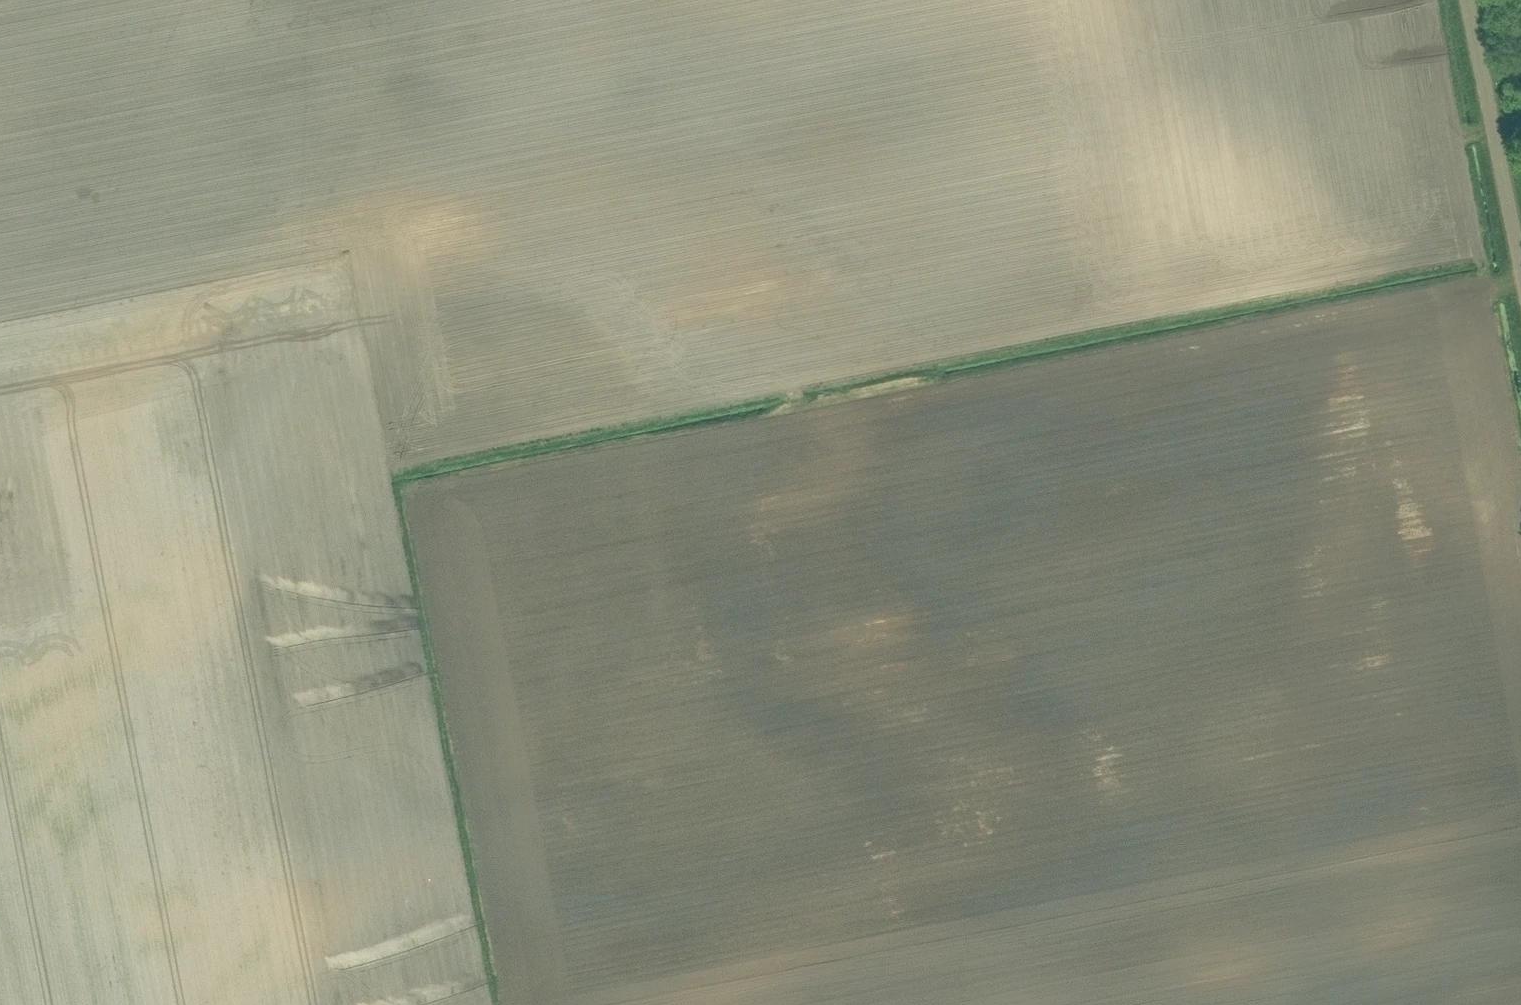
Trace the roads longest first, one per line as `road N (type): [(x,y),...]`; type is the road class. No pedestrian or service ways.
road 1 (unclassified): [(1520,261),(1469,0)]

